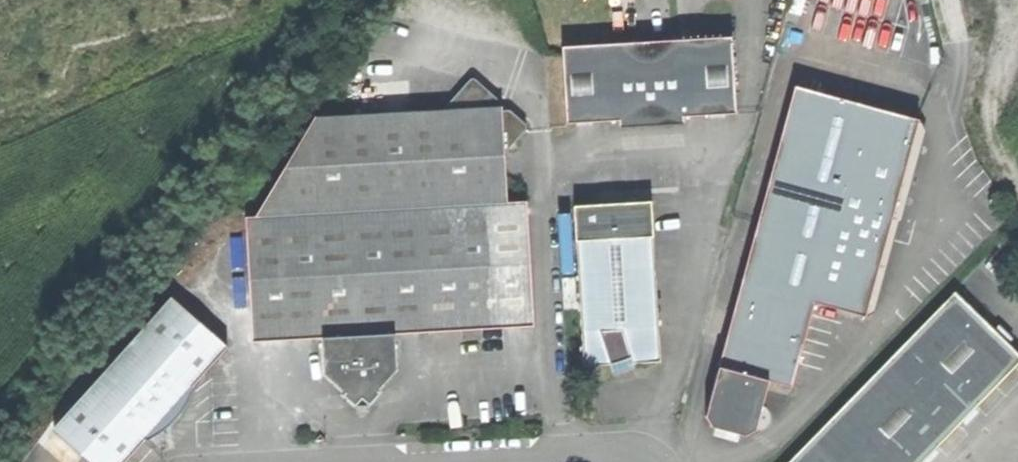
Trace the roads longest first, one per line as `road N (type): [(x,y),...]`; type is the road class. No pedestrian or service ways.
road 1 (unclassified): [(561,452),(533,86),(487,50),(414,38)]
road 2 (residential): [(398,461),(561,452)]

